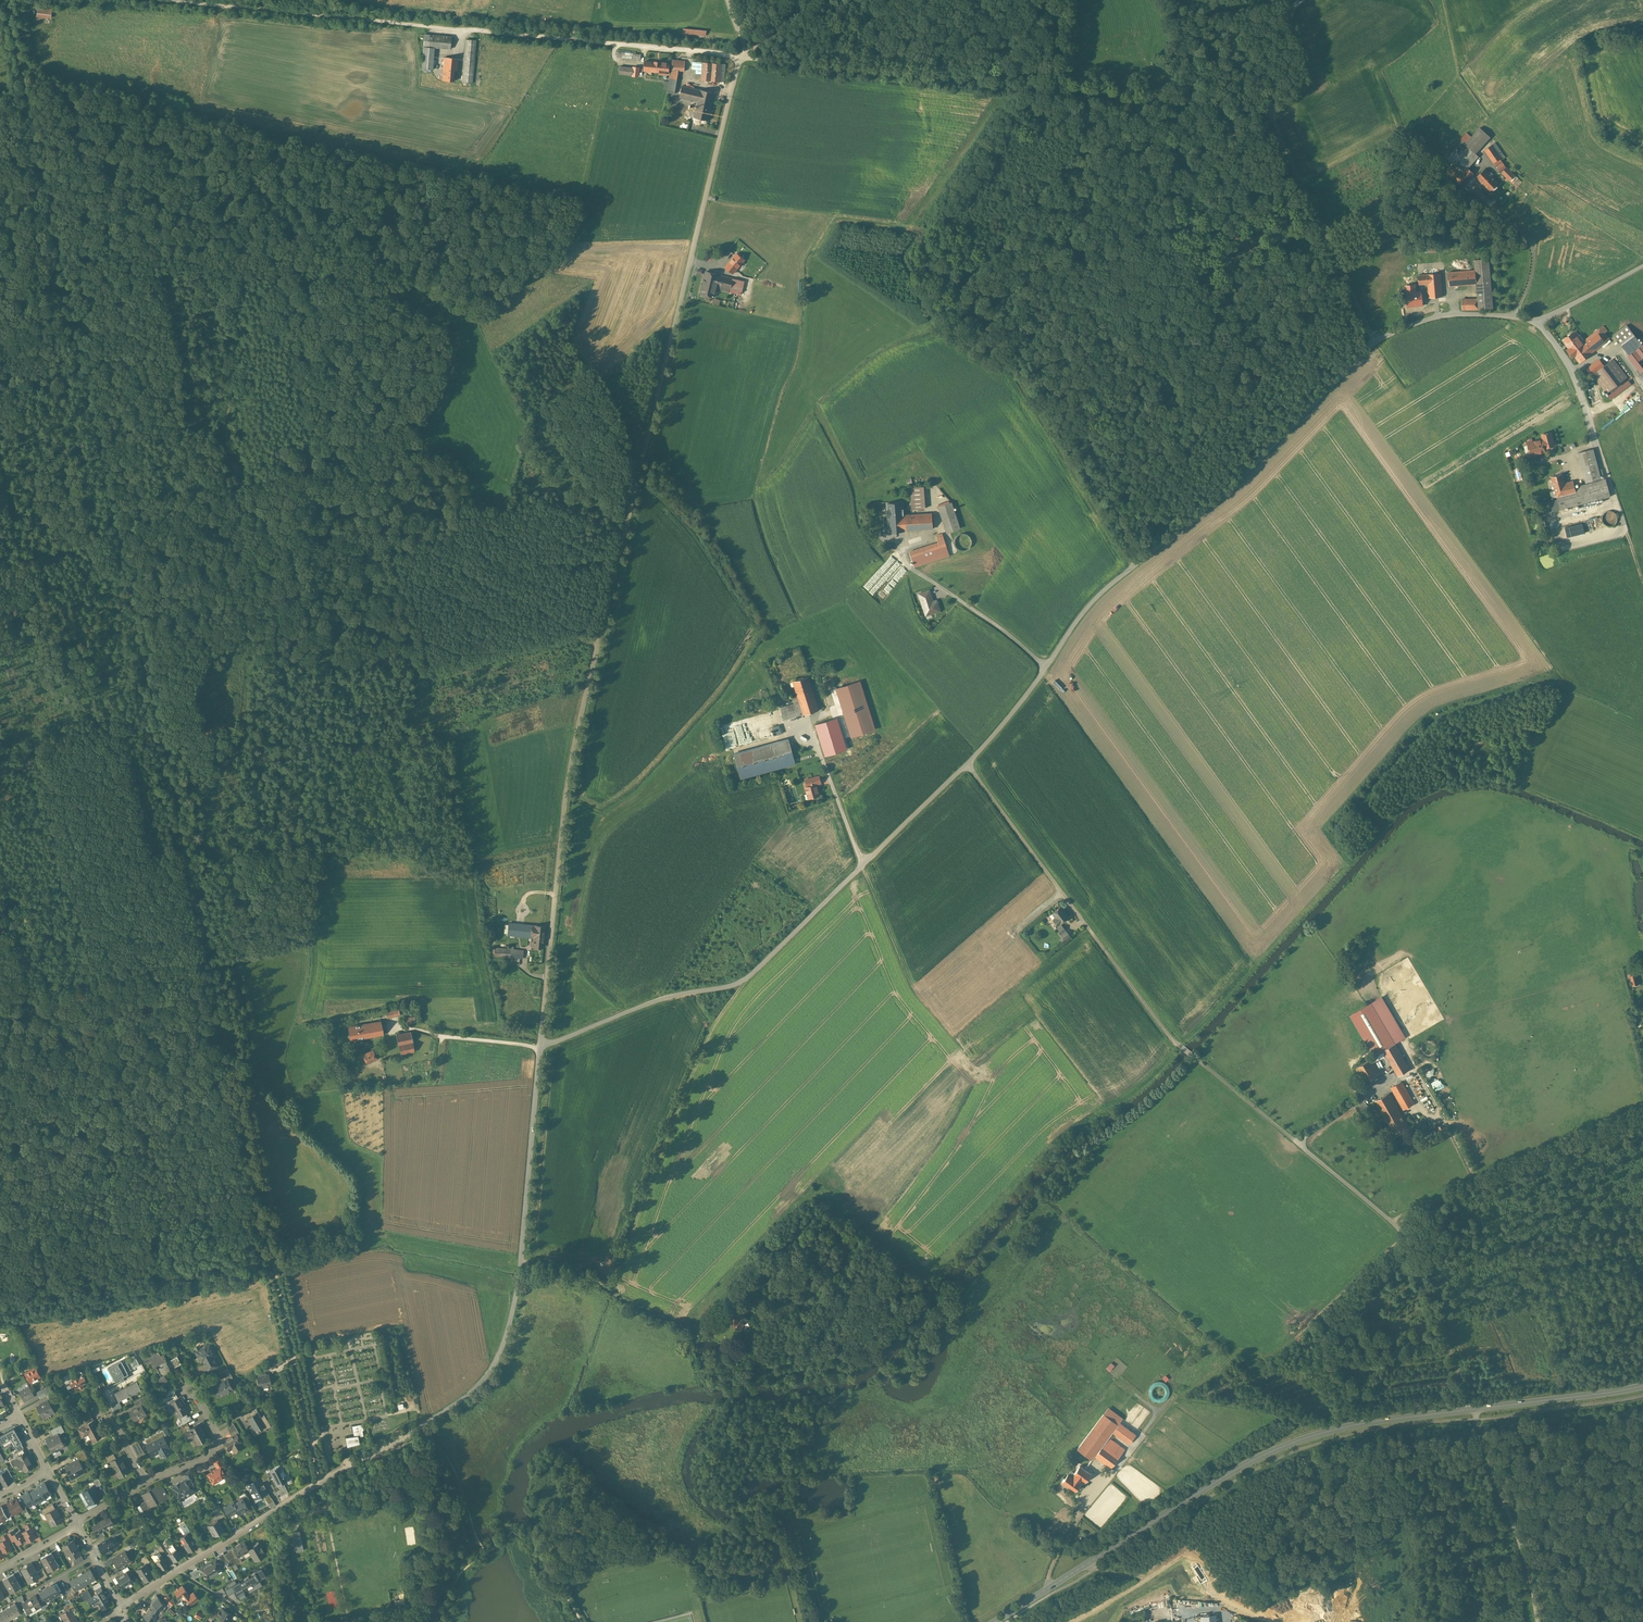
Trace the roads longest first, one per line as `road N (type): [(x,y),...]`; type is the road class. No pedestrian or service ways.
road 1 (track): [(249,1144),(7,0)]
road 2 (unclassified): [(541,1046),(572,760),(742,55)]
road 3 (unclassified): [(742,55),(1262,109),(1376,340)]
road 4 (unclassified): [(1376,340),(1234,484),(1088,603),(1034,685),(967,765)]
road 5 (unclassified): [(156,0),(742,55)]
road 6 (secondary): [(1472,1409),(1348,1426),(1276,1449),(994,1621)]
road 7 (unclassified): [(967,765),(744,980),(645,1004),(541,1046)]
road 8 (unclassified): [(1472,1409),(1405,1237),(1192,1056)]
road 9 (unclassified): [(541,1046),(518,1293),(503,1350),(478,1387),(420,1427)]
road 10 (unclassified): [(1183,1048),(967,765)]
road 11 (residential): [(420,1427),(123,1607)]
road 12 (track): [(483,313),(568,240),(616,44)]
road 13 (unclassified): [(1376,340),(1454,314),(1538,322),(1642,266)]
road 14 (track): [(441,1036),(436,1083),(293,1095),(249,1144)]
road 15 (track): [(25,1102),(207,949)]
road 16 (track): [(1393,1222),(1479,1184),(1421,1070)]
road 17 (track): [(1538,1621),(1530,1575),(1477,1420)]
road 18 (track): [(310,1437),(272,1261)]
road 19 (secondary): [(1642,1386),(1472,1409)]
road 20 (residential): [(146,1481),(214,1447),(215,1430),(188,1389)]

